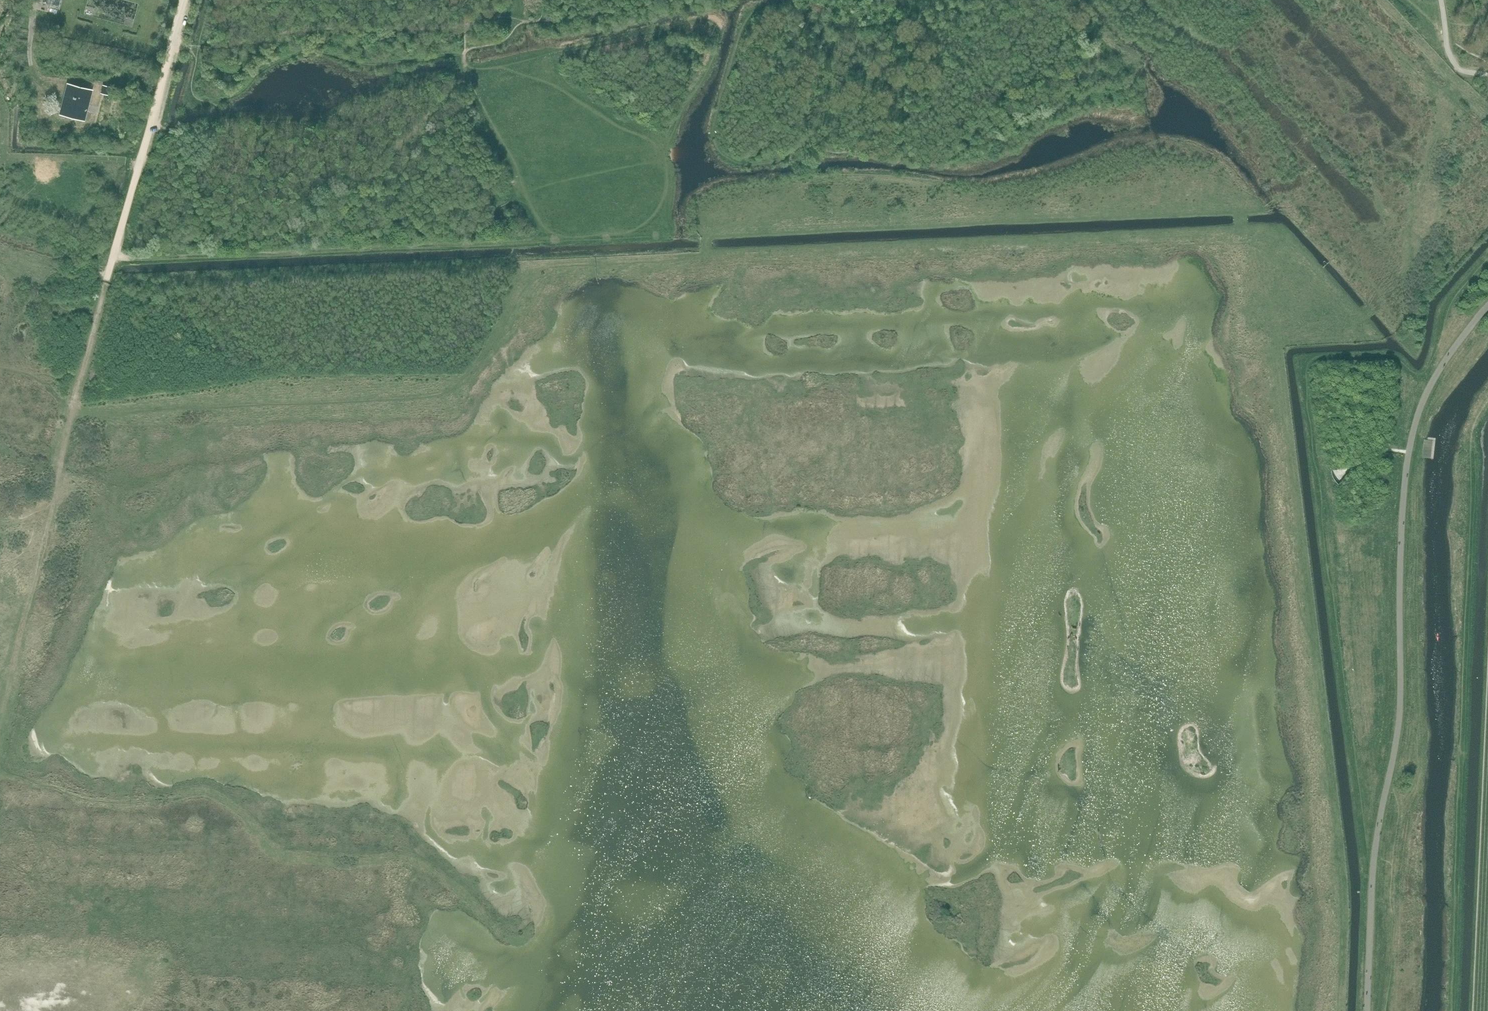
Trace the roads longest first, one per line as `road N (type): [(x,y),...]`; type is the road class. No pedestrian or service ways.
road 1 (track): [(185,0),(113,260)]
road 2 (track): [(0,735),(51,508)]
road 3 (track): [(113,260),(73,409)]

